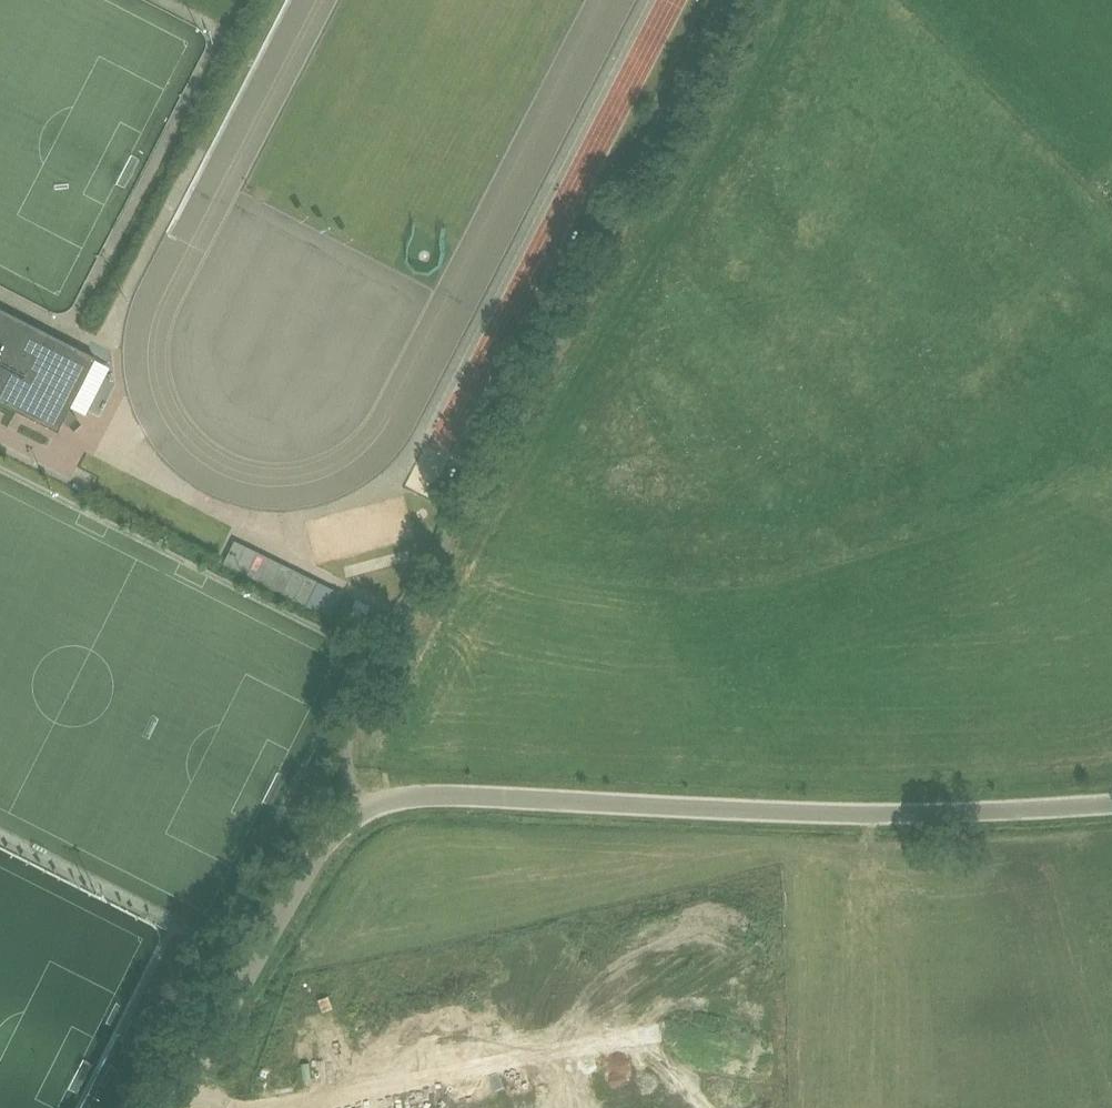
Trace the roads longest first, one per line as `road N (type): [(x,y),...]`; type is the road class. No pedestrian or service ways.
road 1 (unclassified): [(168,1107),(323,844),(379,804),(518,799),(921,813),(1111,804)]

